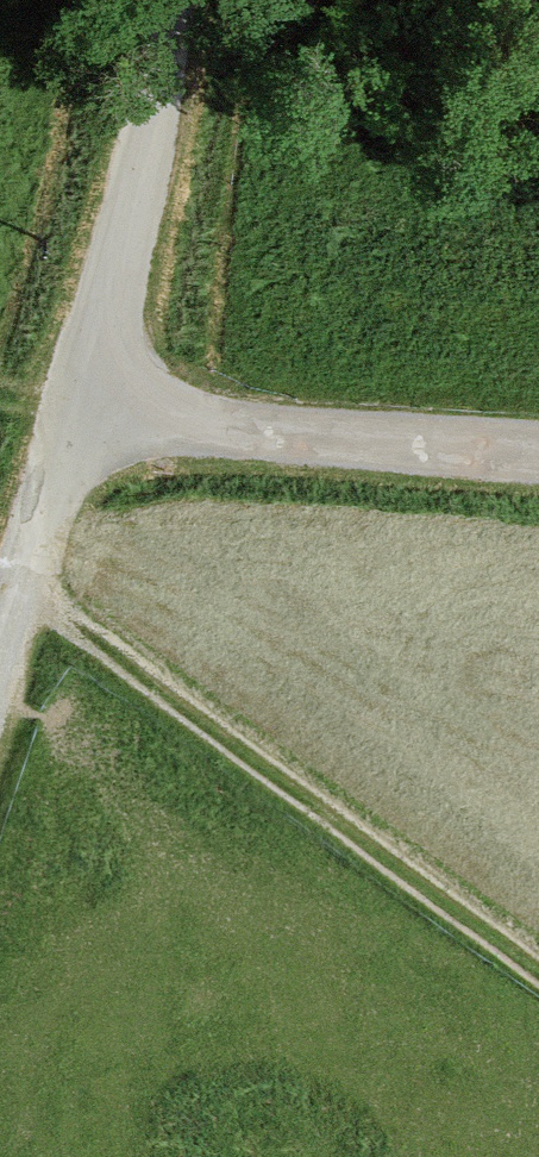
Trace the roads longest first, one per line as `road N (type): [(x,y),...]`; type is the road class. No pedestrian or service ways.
road 1 (unclassified): [(538,446),(77,413),(160,84),(169,0)]
road 2 (track): [(18,587),(538,959)]
road 3 (track): [(77,413),(0,654)]

